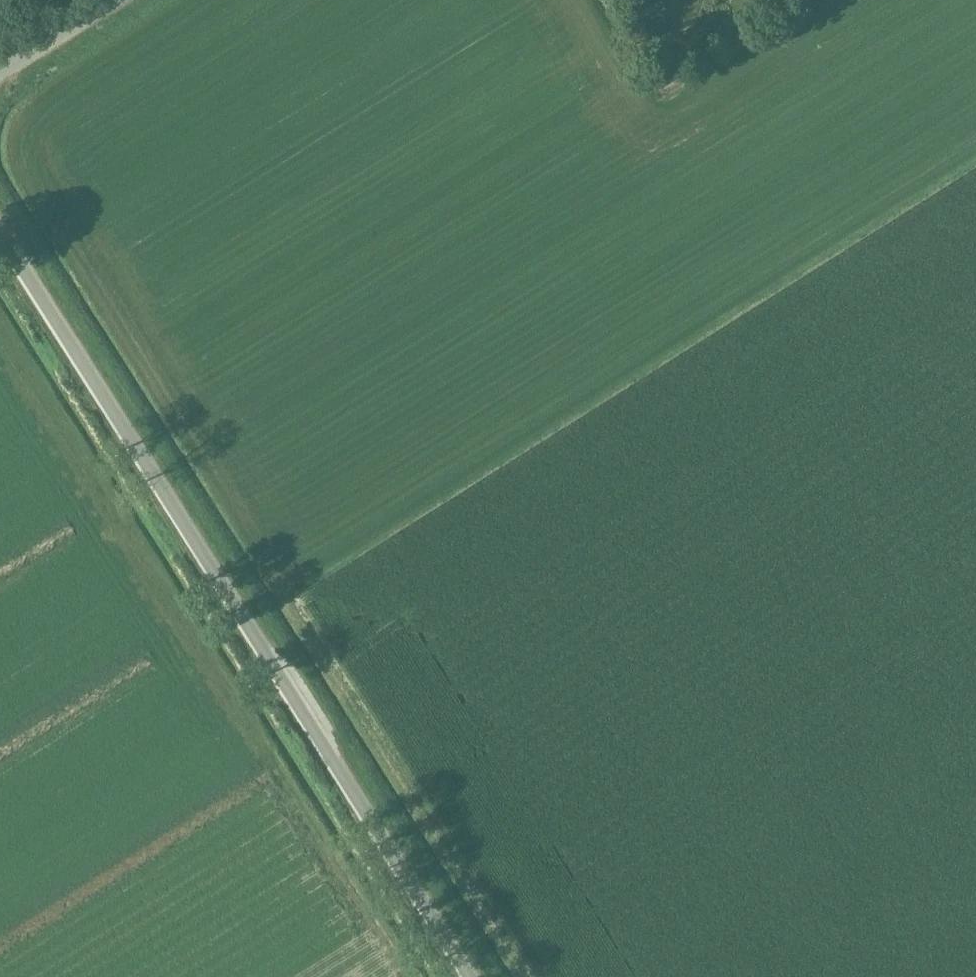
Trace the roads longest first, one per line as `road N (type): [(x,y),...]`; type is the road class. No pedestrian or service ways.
road 1 (unclassified): [(469,976),(0,235)]
road 2 (unclassified): [(0,70),(110,0)]

